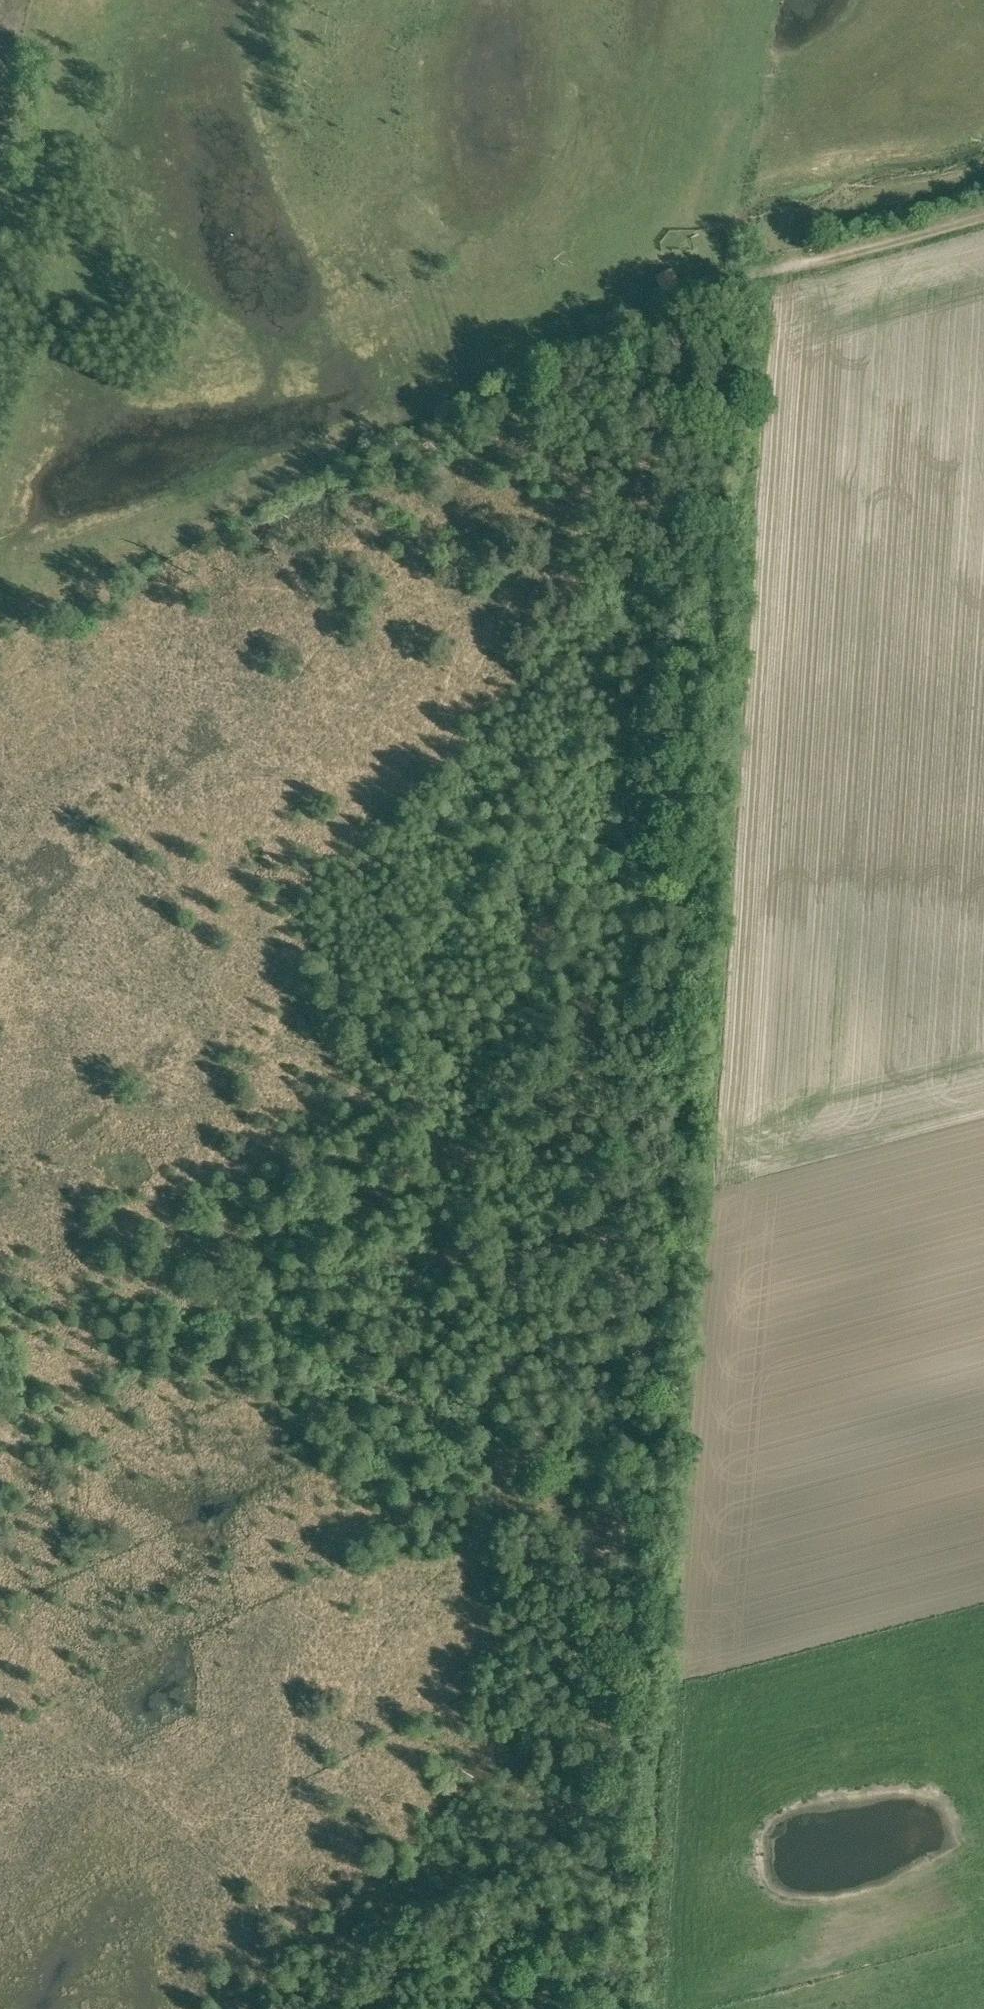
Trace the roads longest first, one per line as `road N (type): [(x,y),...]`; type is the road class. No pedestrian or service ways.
road 1 (track): [(738,277),(983,212)]

